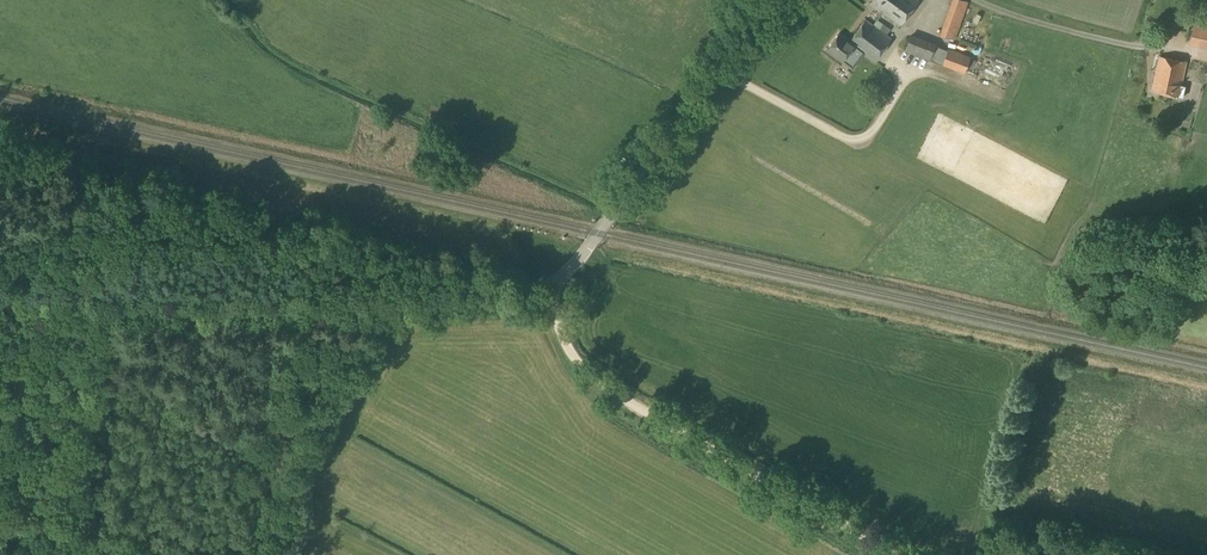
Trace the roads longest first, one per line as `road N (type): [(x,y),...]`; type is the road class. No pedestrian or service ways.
road 1 (unclassified): [(0,307),(510,294),(550,285),(589,248),(711,65),(765,0)]
road 2 (track): [(550,285),(555,327),(583,371),(897,554)]

